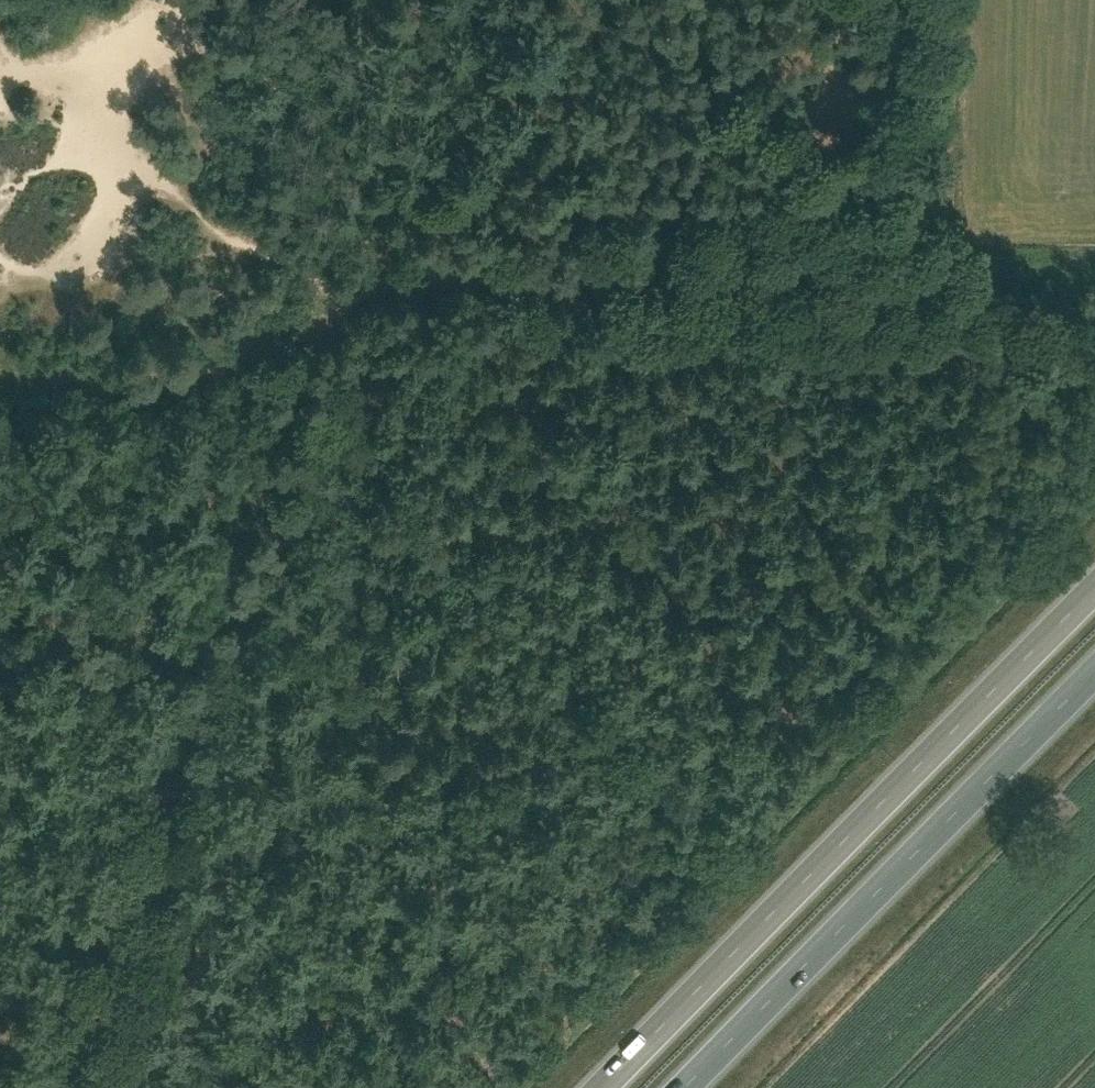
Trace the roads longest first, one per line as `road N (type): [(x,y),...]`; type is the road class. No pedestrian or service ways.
road 1 (track): [(950,0),(949,246),(924,262),(421,280),(364,294),(184,377),(141,382),(0,372)]
road 2 (track): [(322,315),(74,1087)]
road 3 (trunk): [(1094,590),(601,1087)]
road 4 (trunk): [(684,1087),(1094,671)]

